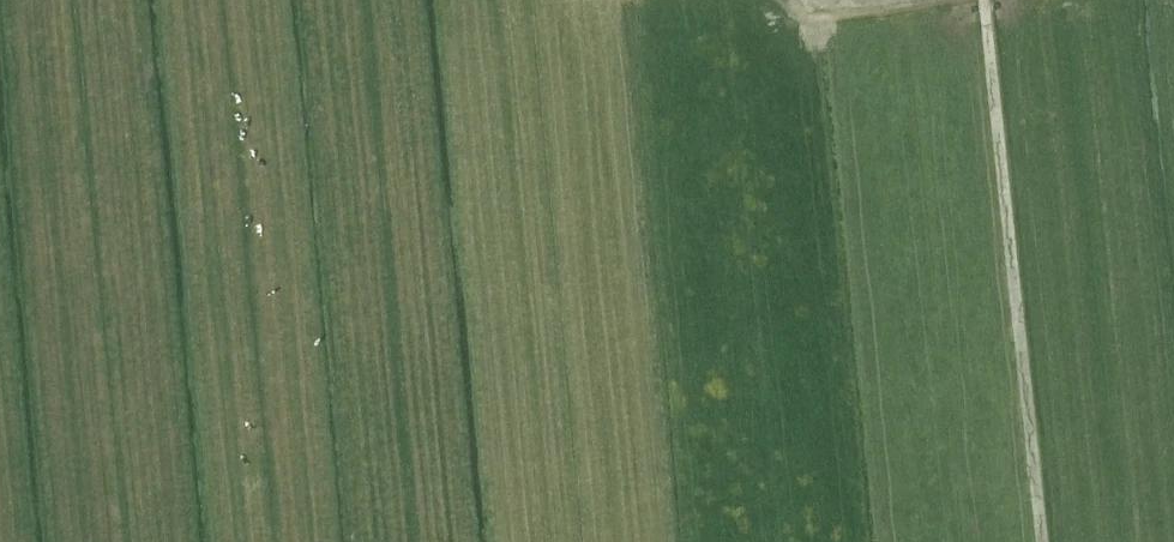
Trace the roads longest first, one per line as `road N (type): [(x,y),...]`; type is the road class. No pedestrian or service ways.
road 1 (track): [(1043,541),(987,0)]

